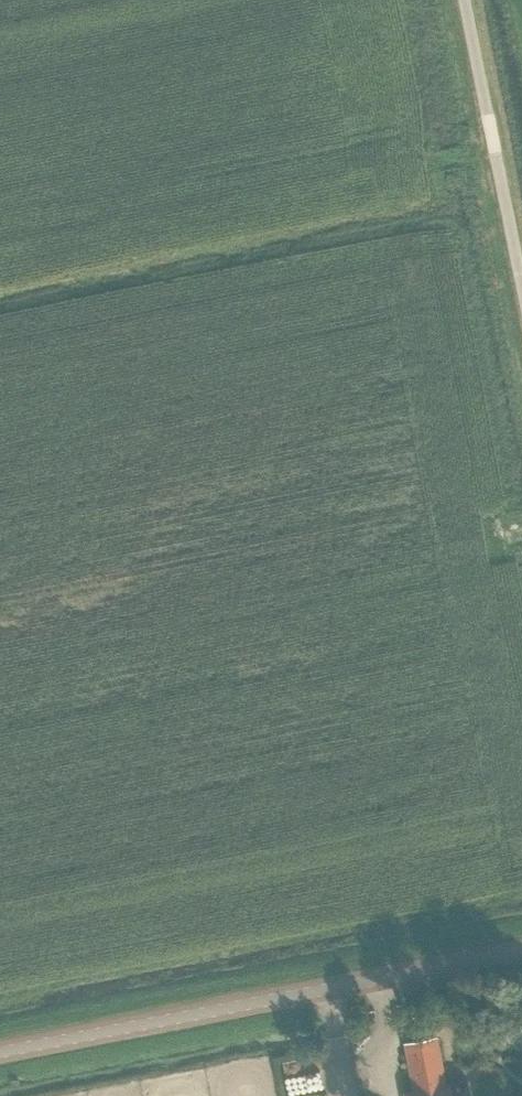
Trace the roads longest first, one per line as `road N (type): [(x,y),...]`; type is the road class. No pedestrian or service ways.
road 1 (tertiary): [(521,951),(0,1051)]
road 2 (unclassified): [(521,287),(464,0)]

